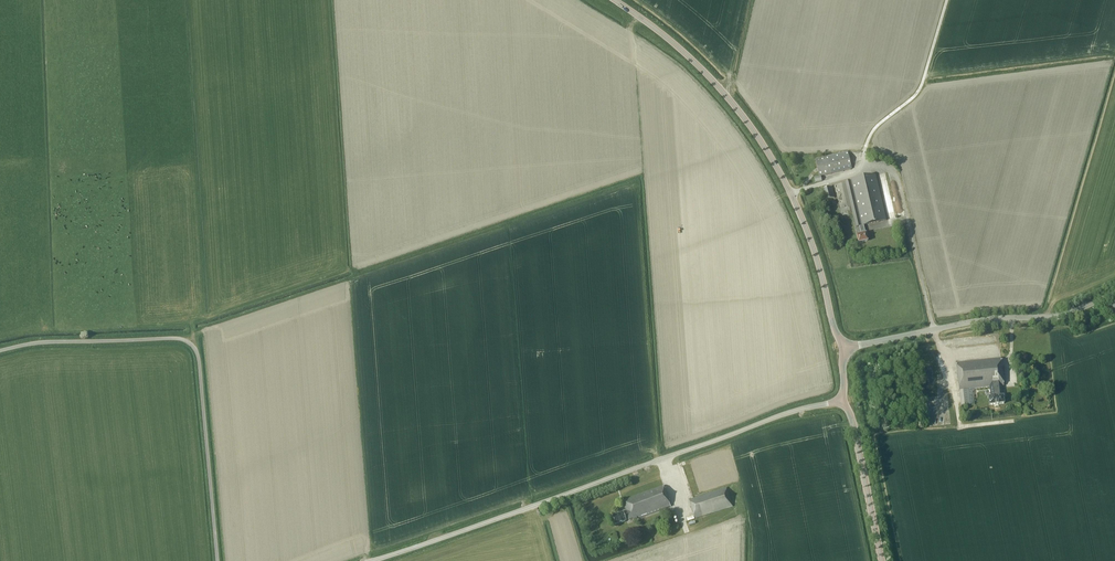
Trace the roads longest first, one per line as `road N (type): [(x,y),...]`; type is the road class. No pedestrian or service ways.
road 1 (unclassified): [(374,560),(793,413),(847,401)]
road 2 (tertiary): [(837,349),(812,250),(765,149),(705,73),(614,0)]
road 3 (unclassified): [(218,560),(199,365),(190,344),(42,343),(0,351)]
road 4 (tertiary): [(837,349),(984,320),(1063,315),(1114,294)]
road 5 (tertiary): [(881,560),(847,401)]

